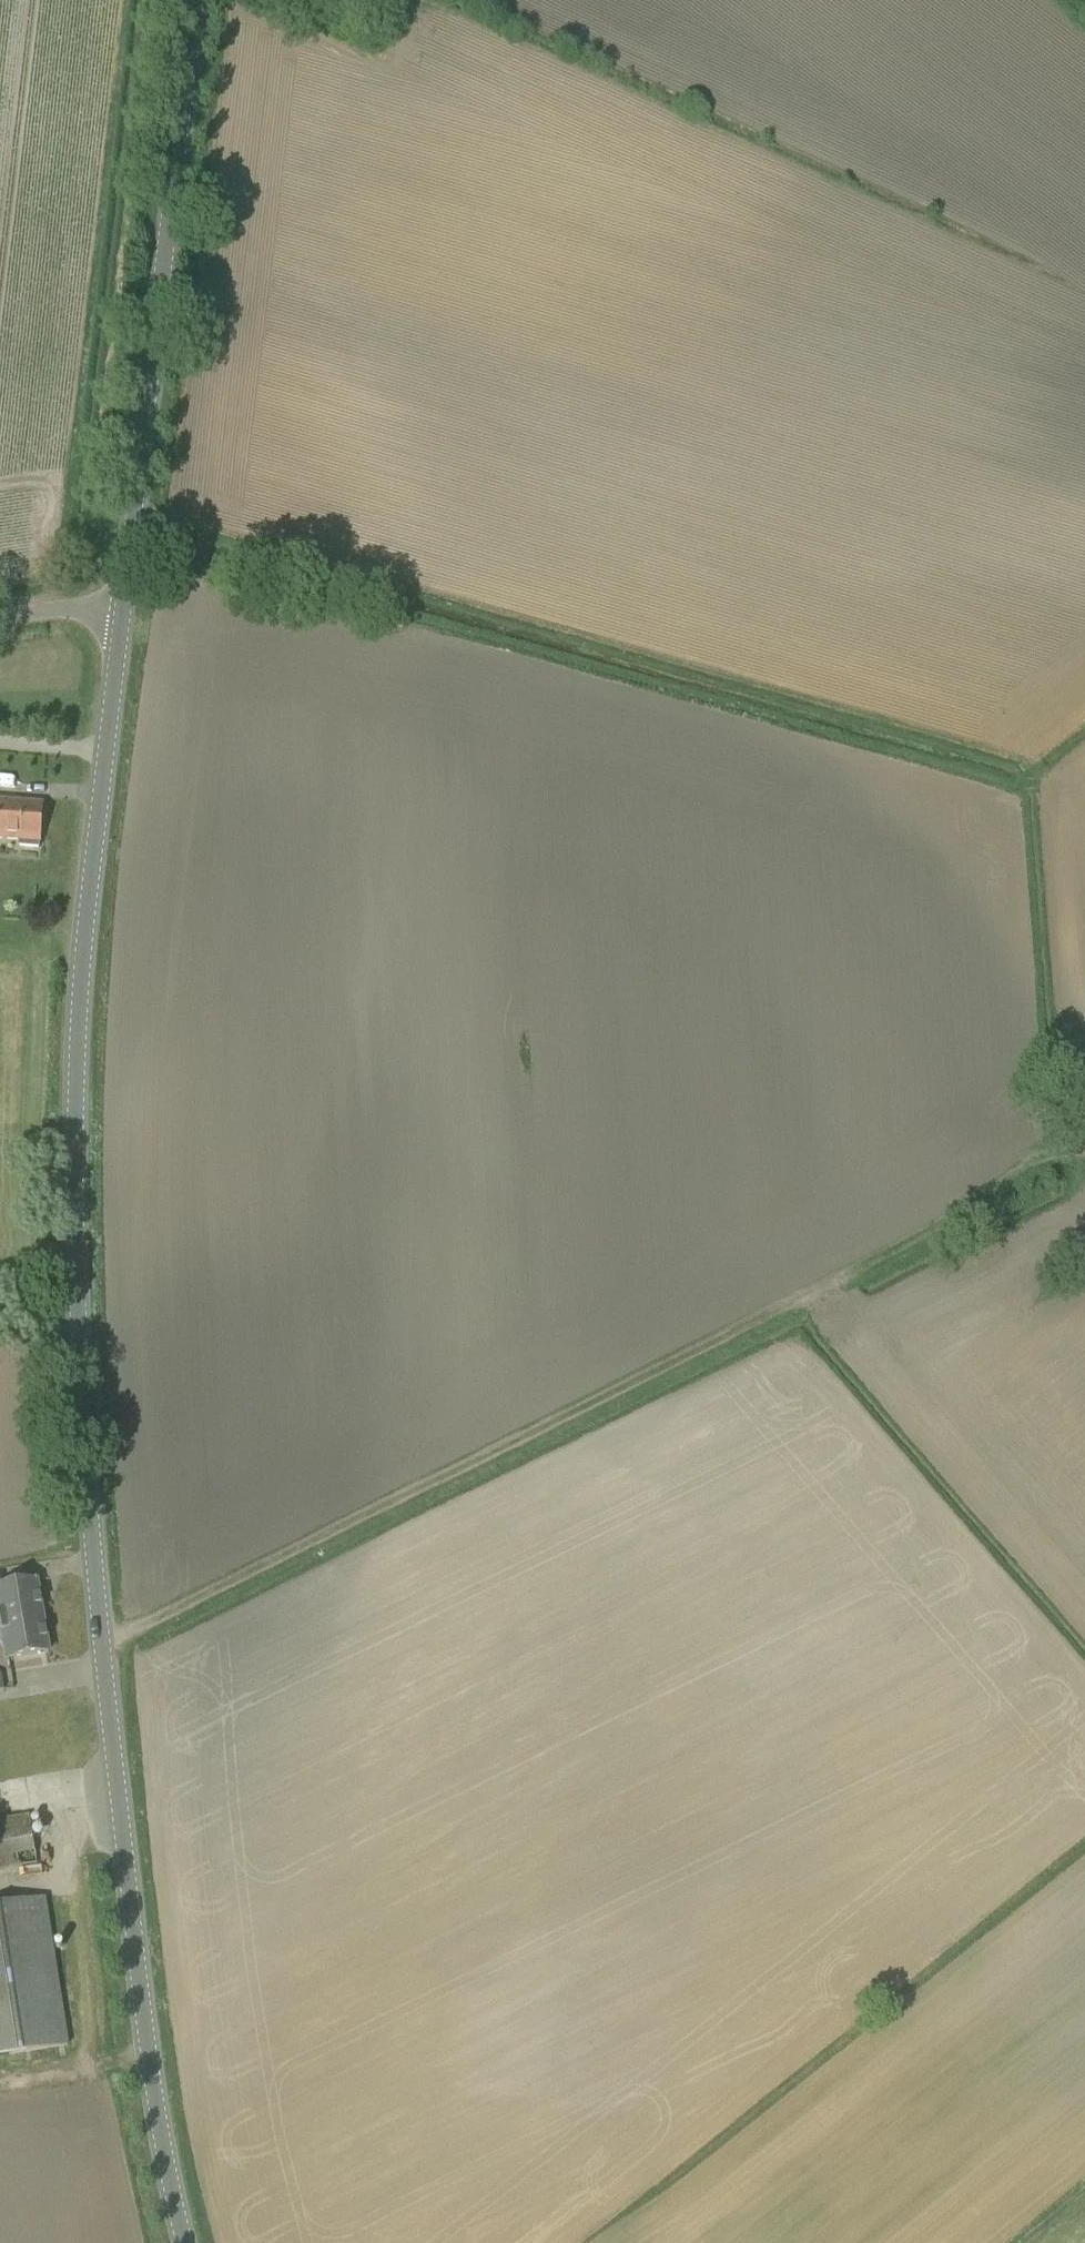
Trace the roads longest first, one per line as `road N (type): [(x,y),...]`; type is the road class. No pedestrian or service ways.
road 1 (tertiary): [(184,2242),(145,2031),(90,1513),(78,1315),(73,1133),(82,950),(122,610)]
road 2 (tertiary): [(122,610),(196,0)]
road 3 (unclassified): [(122,610),(71,606),(0,618)]

